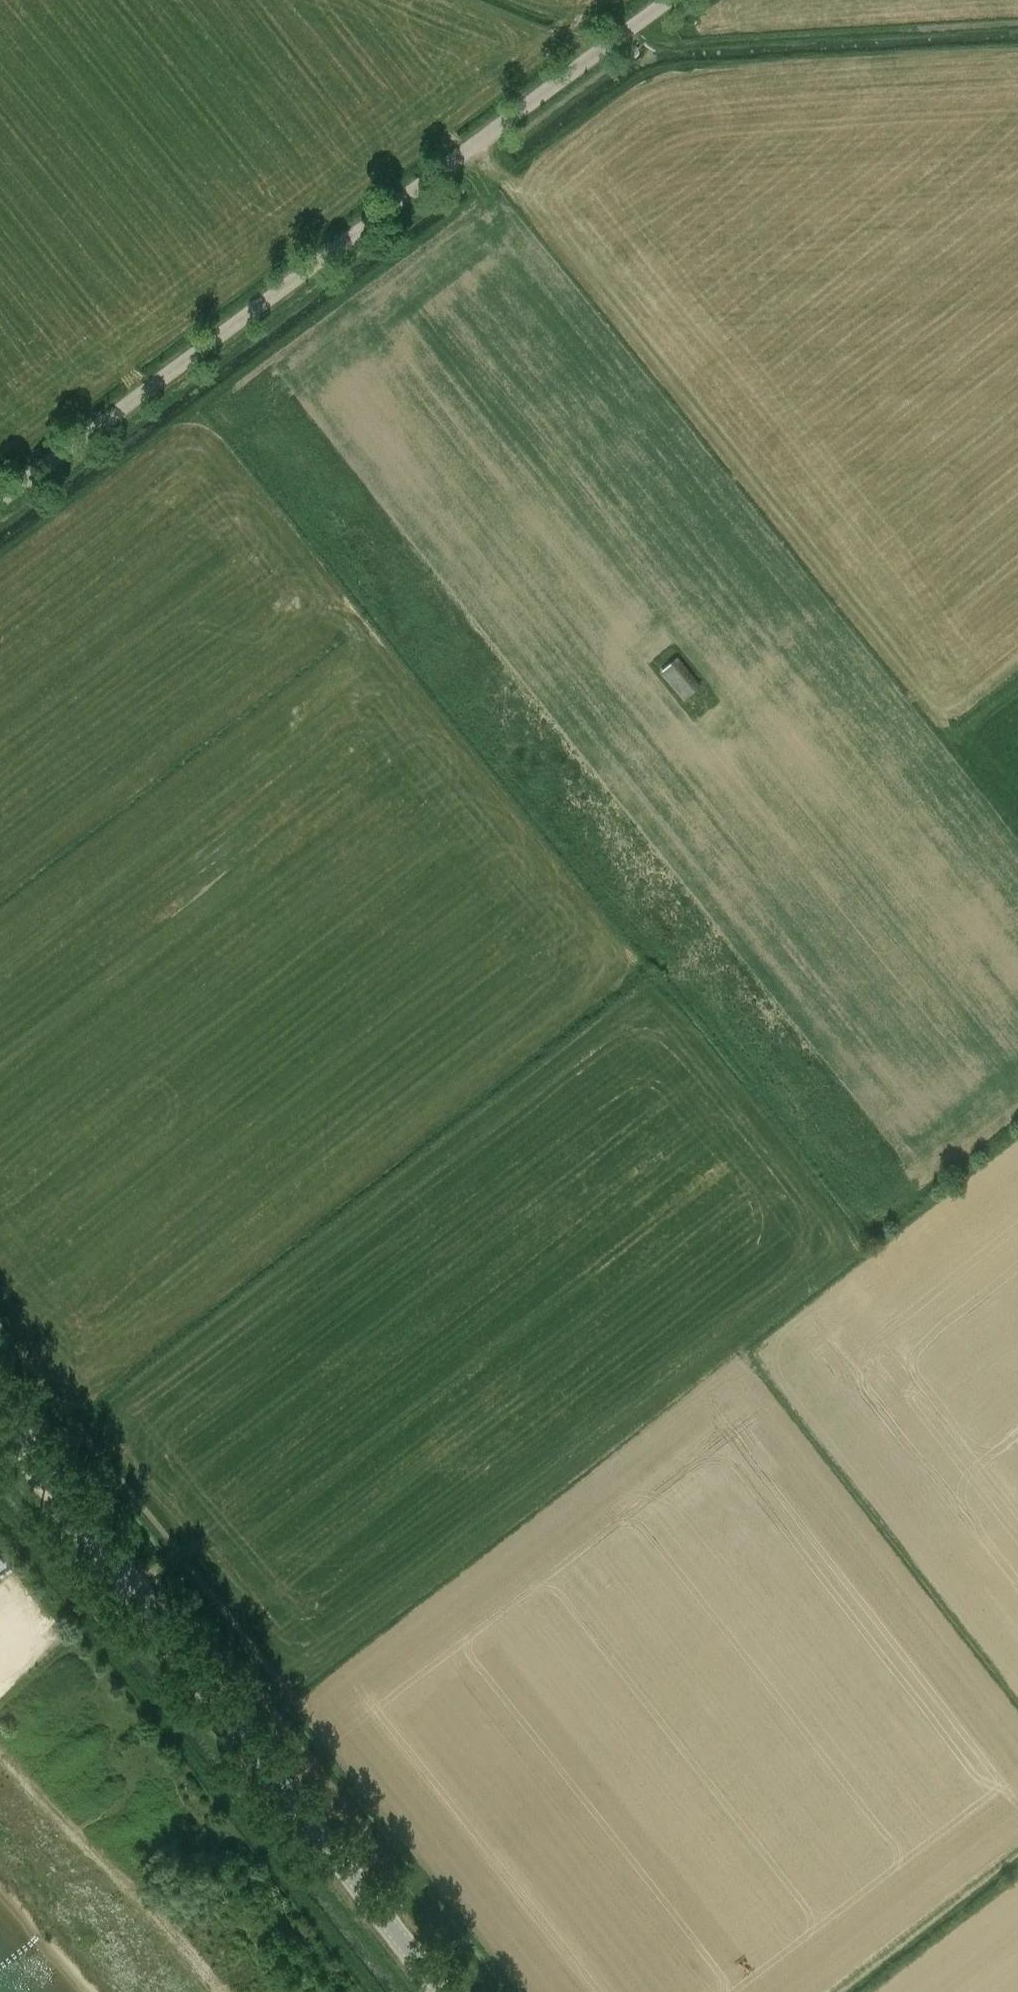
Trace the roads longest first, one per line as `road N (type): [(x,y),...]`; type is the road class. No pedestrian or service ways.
road 1 (unclassified): [(0,500),(677,0)]
road 2 (unclassified): [(445,1991),(0,1418)]

